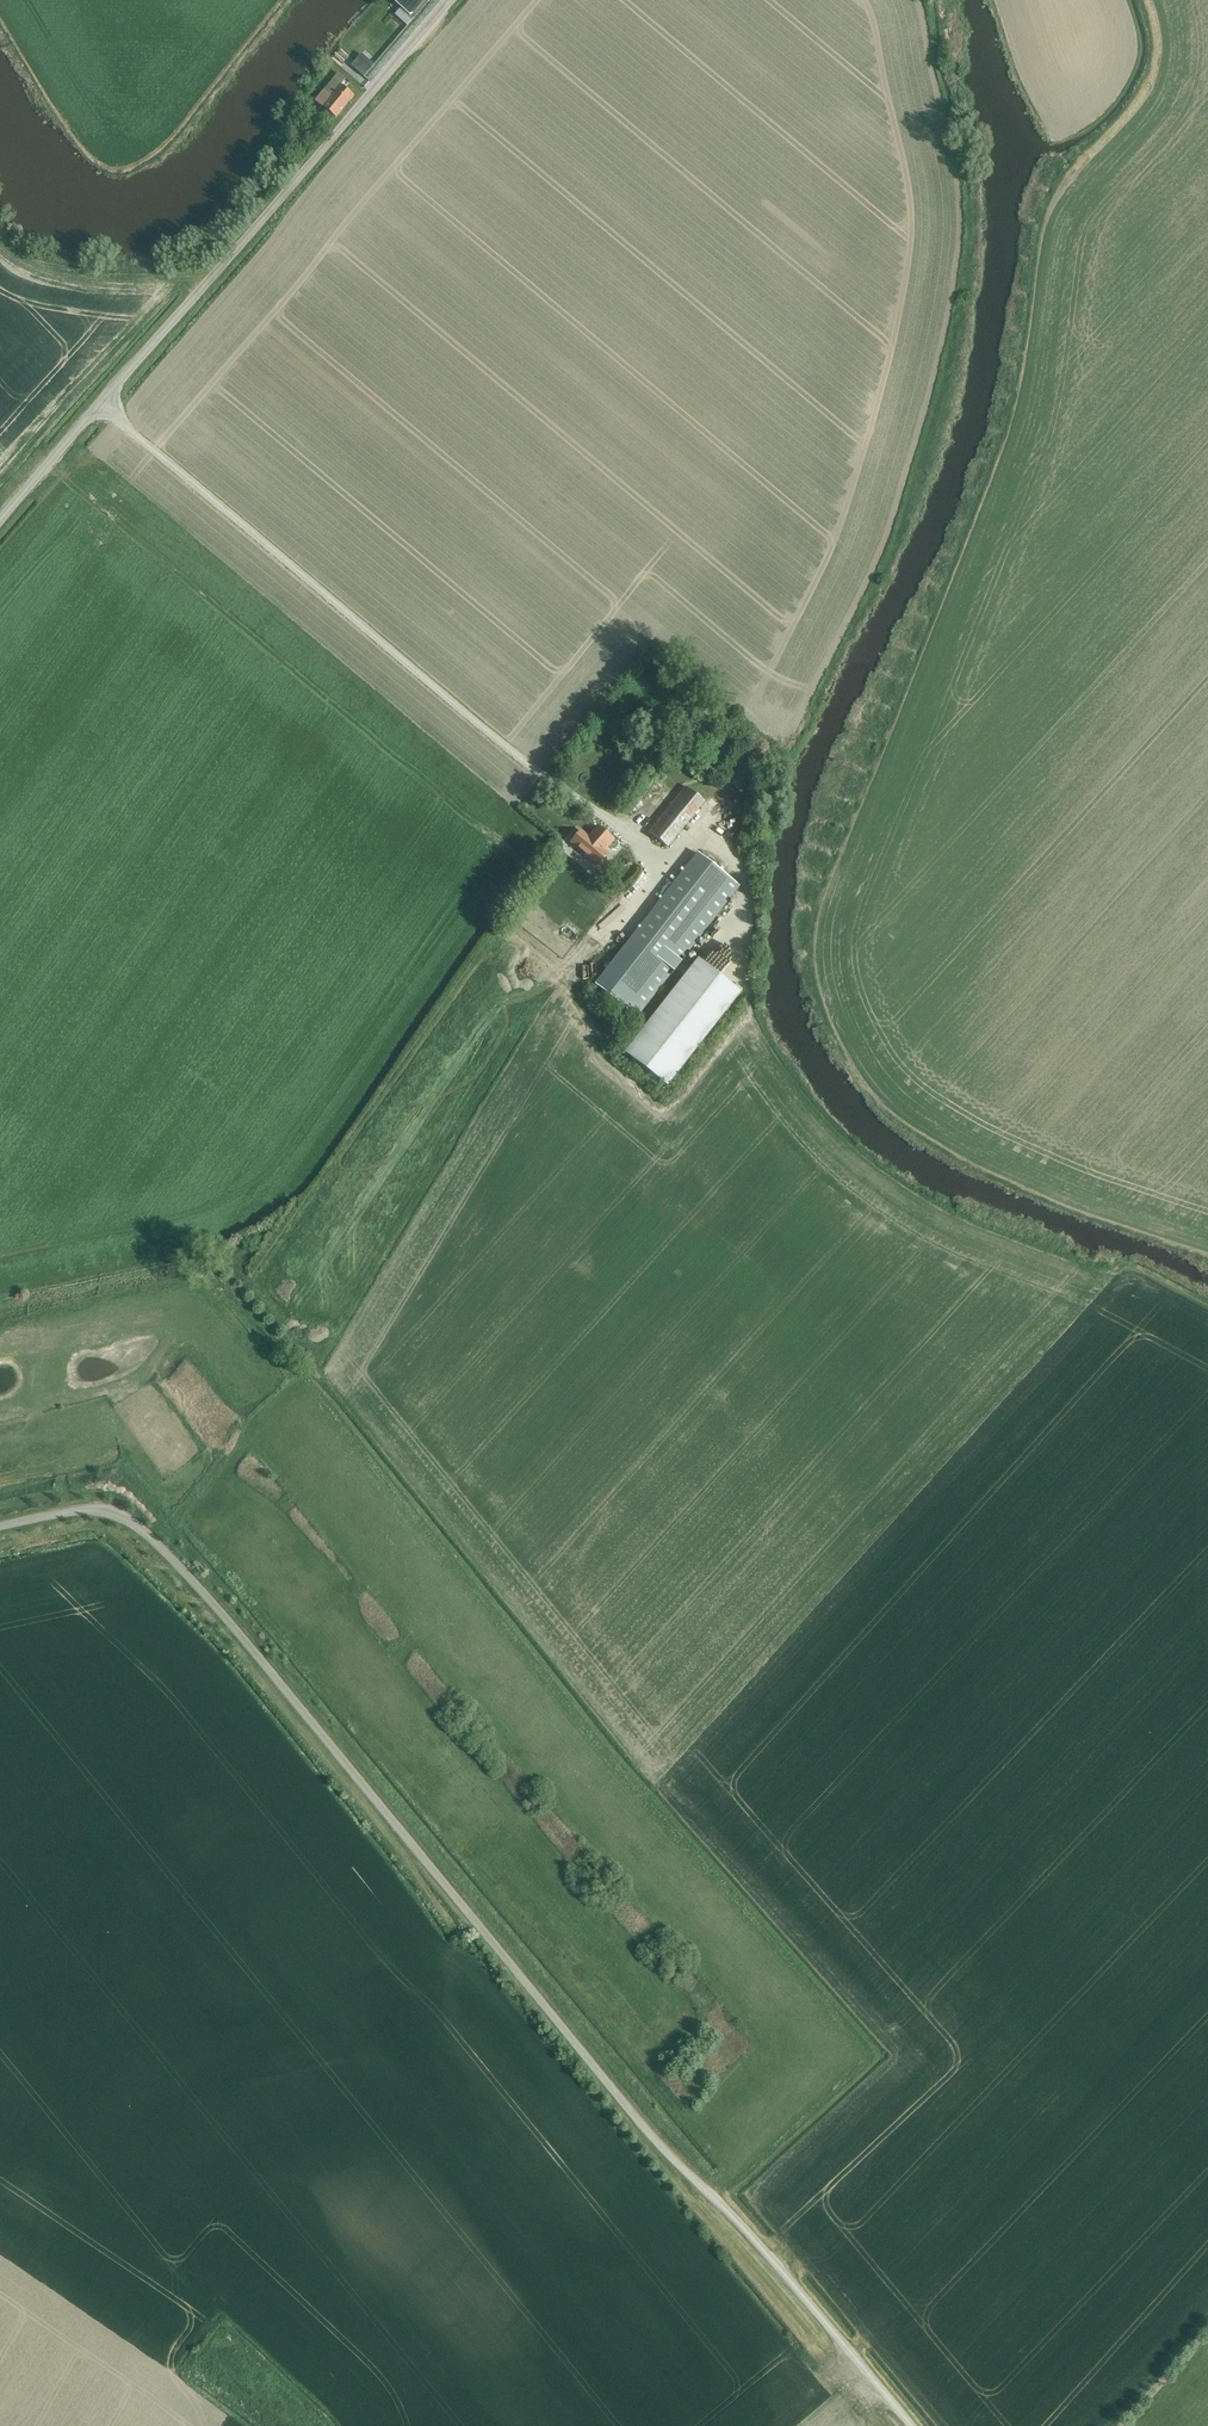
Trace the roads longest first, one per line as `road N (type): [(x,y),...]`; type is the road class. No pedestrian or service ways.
road 1 (unclassified): [(912,2425),(755,2240),(662,2149),(245,1641),(135,1523),(98,1510),(0,1526)]
road 2 (unclassified): [(0,520),(450,0)]

